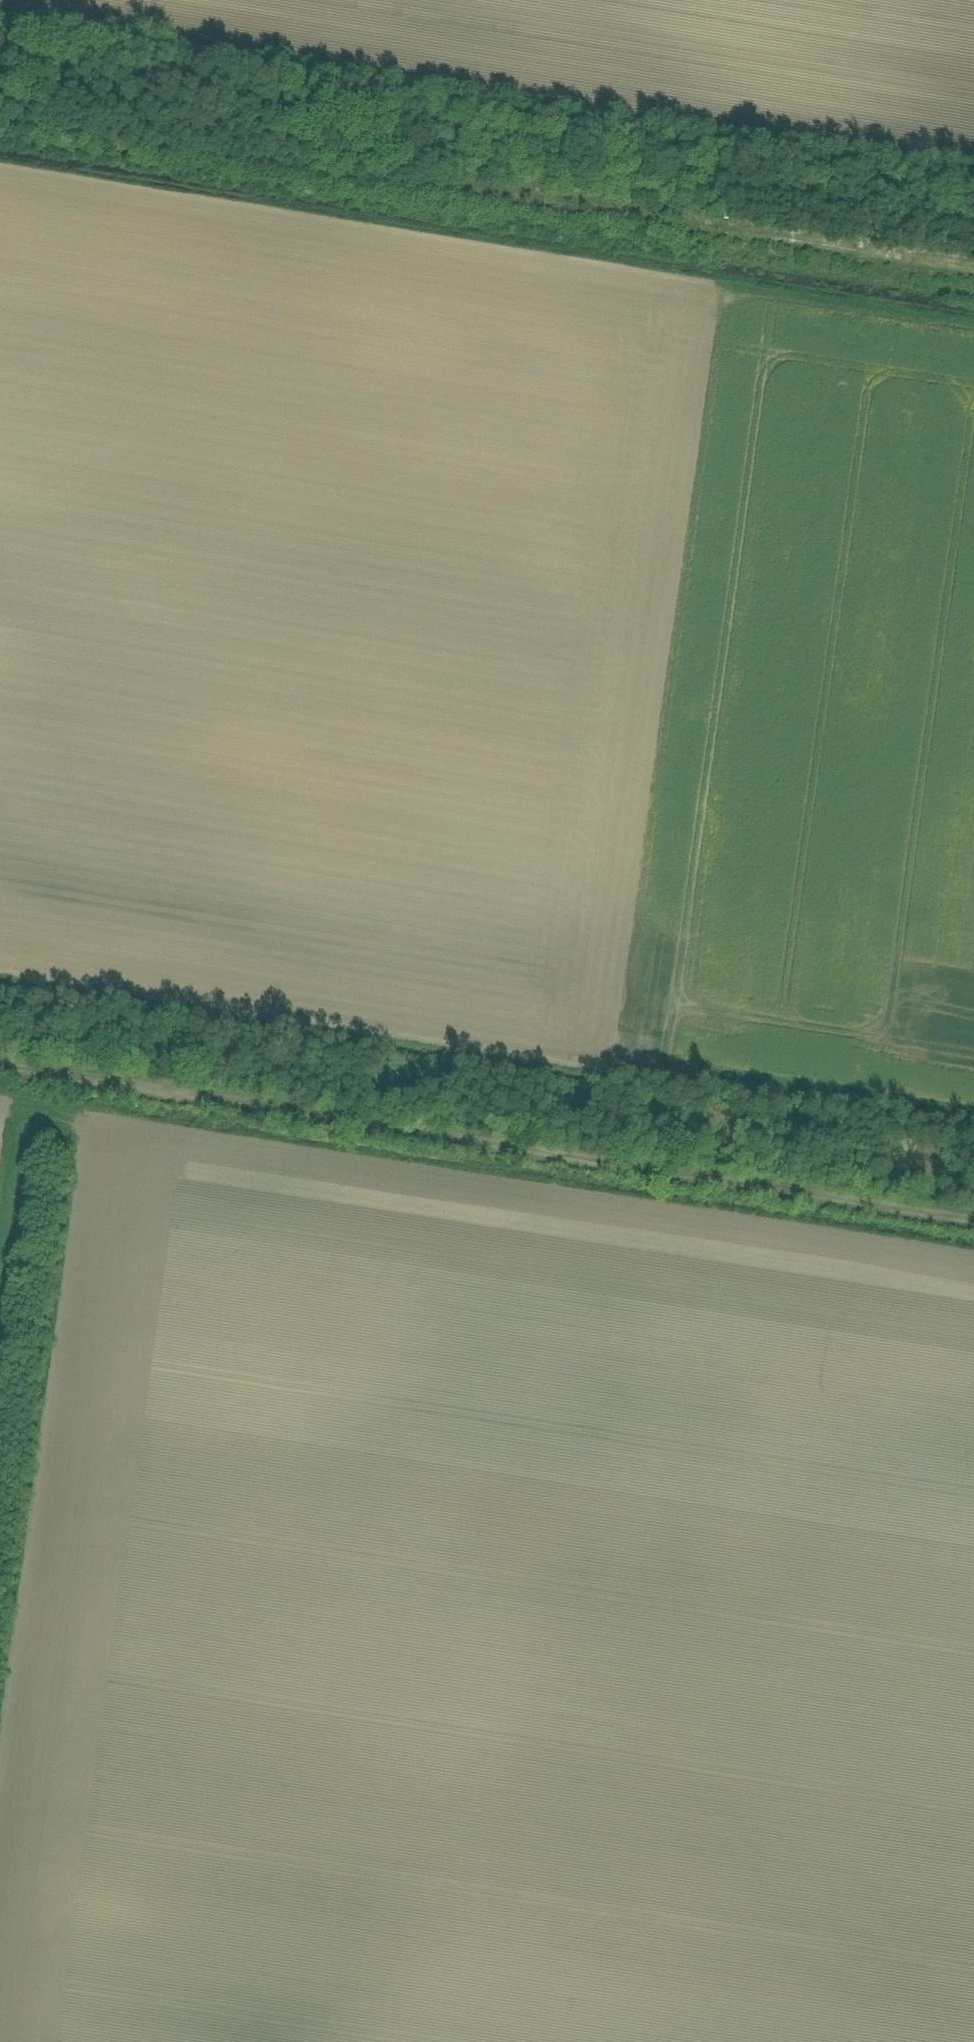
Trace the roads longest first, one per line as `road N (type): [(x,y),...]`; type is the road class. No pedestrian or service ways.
road 1 (track): [(973,1214),(0,1058)]

